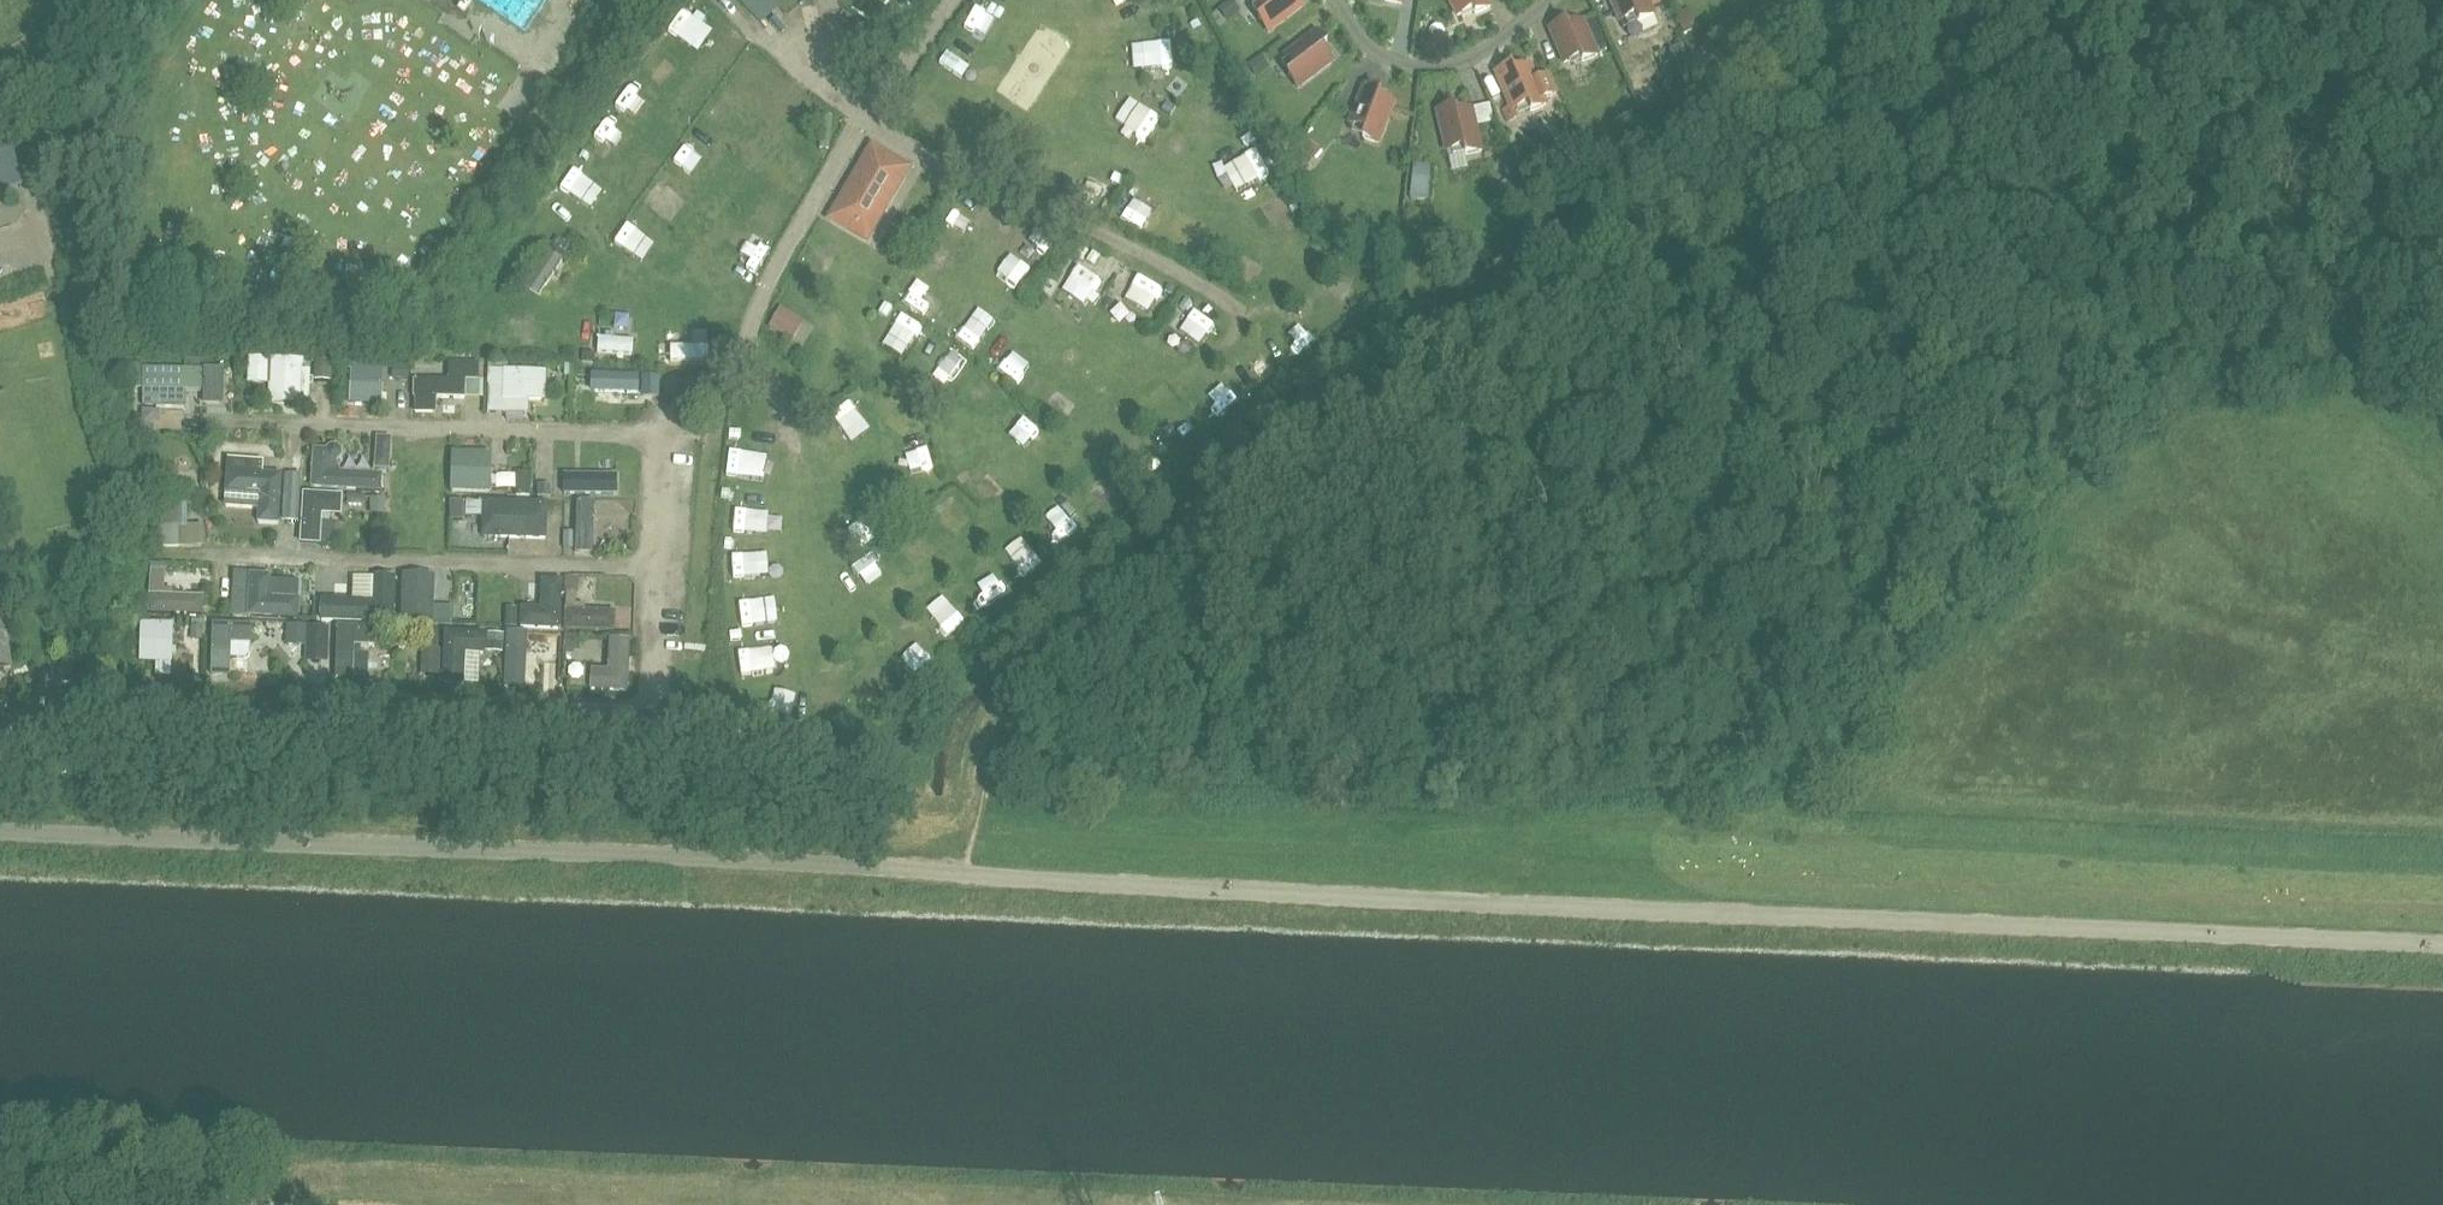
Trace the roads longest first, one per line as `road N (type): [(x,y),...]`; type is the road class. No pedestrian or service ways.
road 1 (unclassified): [(2442,939),(1451,898),(806,861),(0,832)]
road 2 (track): [(867,124),(944,168),(888,262),(848,304),(849,323),(865,347),(1039,483),(805,655),(798,387)]
road 3 (track): [(1039,483),(1299,275),(1213,130),(1149,167),(1089,141),(1086,121)]
road 4 (residential): [(664,702),(136,687)]
road 5 (residential): [(676,438),(694,399),(742,347),(774,270),(952,0)]
road 6 (residential): [(676,438),(168,419)]
road 7 (residential): [(665,566),(194,556),(194,541)]
road 8 (residential): [(1546,0),(1477,57),(1425,68),(1374,49),(1338,0)]
road 9 (track): [(867,124),(786,67),(832,0)]
road 10 (residential): [(664,702),(665,566)]
road 11 (residential): [(665,566),(676,438)]
road 12 (track): [(1077,0),(1086,121)]
road 13 (unclassified): [(120,1204),(0,1190)]

